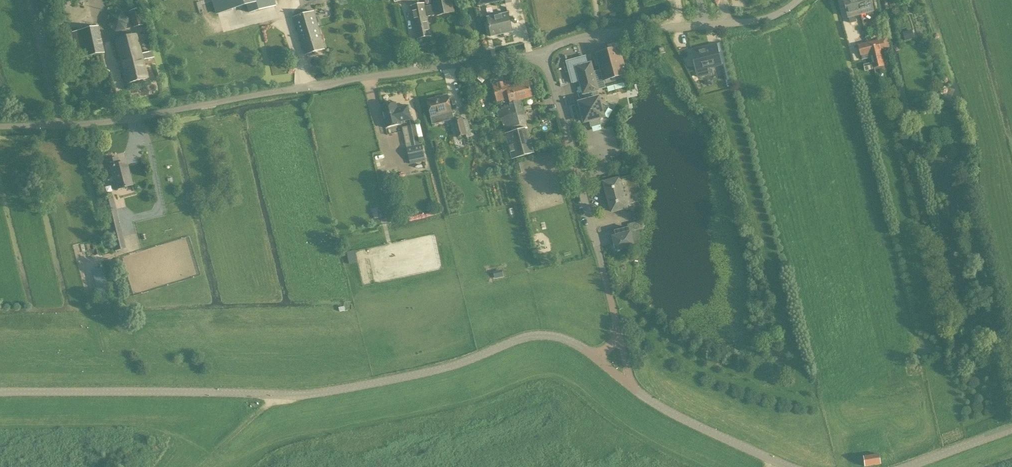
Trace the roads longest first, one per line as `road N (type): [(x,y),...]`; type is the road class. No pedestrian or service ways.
road 1 (tertiary): [(0,393),(303,395),(446,367),(539,335),(591,354)]
road 2 (residential): [(544,54),(135,118),(23,126)]
road 3 (residential): [(544,54),(600,34),(758,21),(798,0)]
road 4 (tertiary): [(634,389),(675,415),(794,466)]
road 5 (residential): [(590,220),(544,54)]

